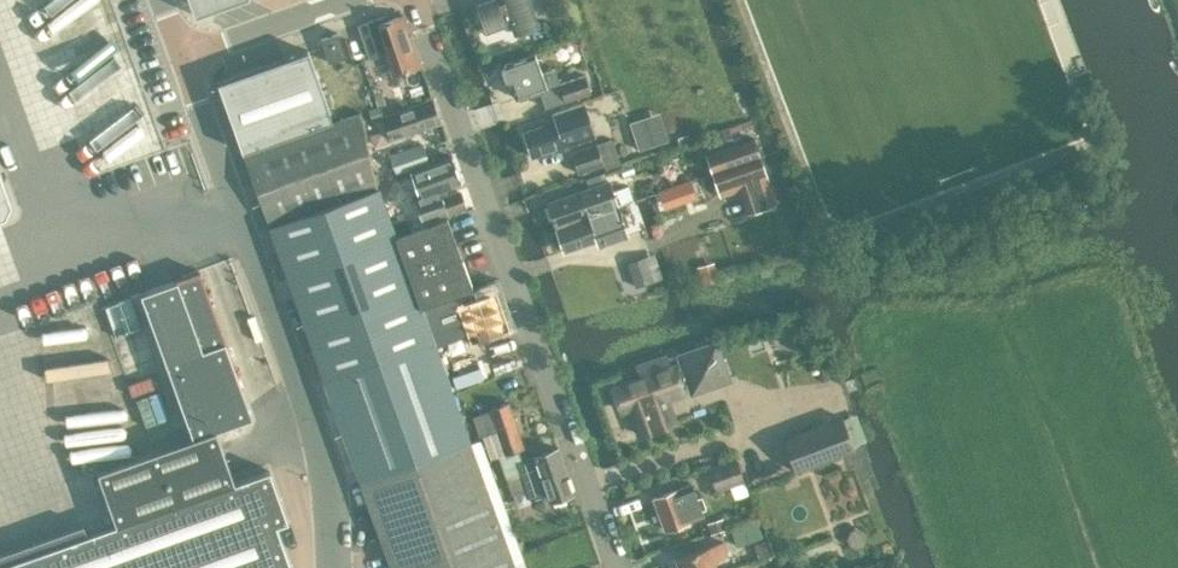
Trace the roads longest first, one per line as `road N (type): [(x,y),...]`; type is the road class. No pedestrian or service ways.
road 1 (residential): [(618,567),(415,0)]
road 2 (unclassified): [(334,567),(329,498),(185,57)]
road 3 (unclassified): [(185,57),(349,0)]

